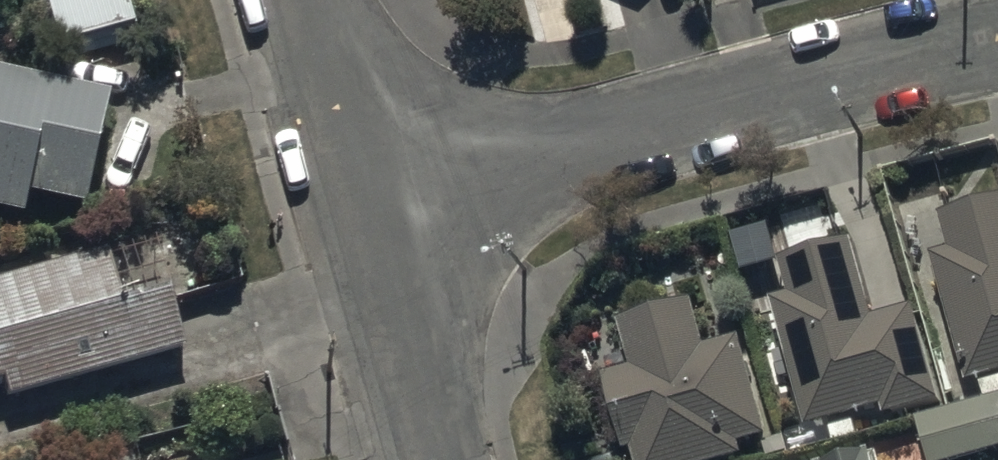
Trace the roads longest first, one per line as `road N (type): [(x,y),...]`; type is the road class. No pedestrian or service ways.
road 1 (residential): [(997,37),(378,198)]
road 2 (residential): [(378,198),(448,459)]
road 3 (residential): [(320,0),(378,198)]

